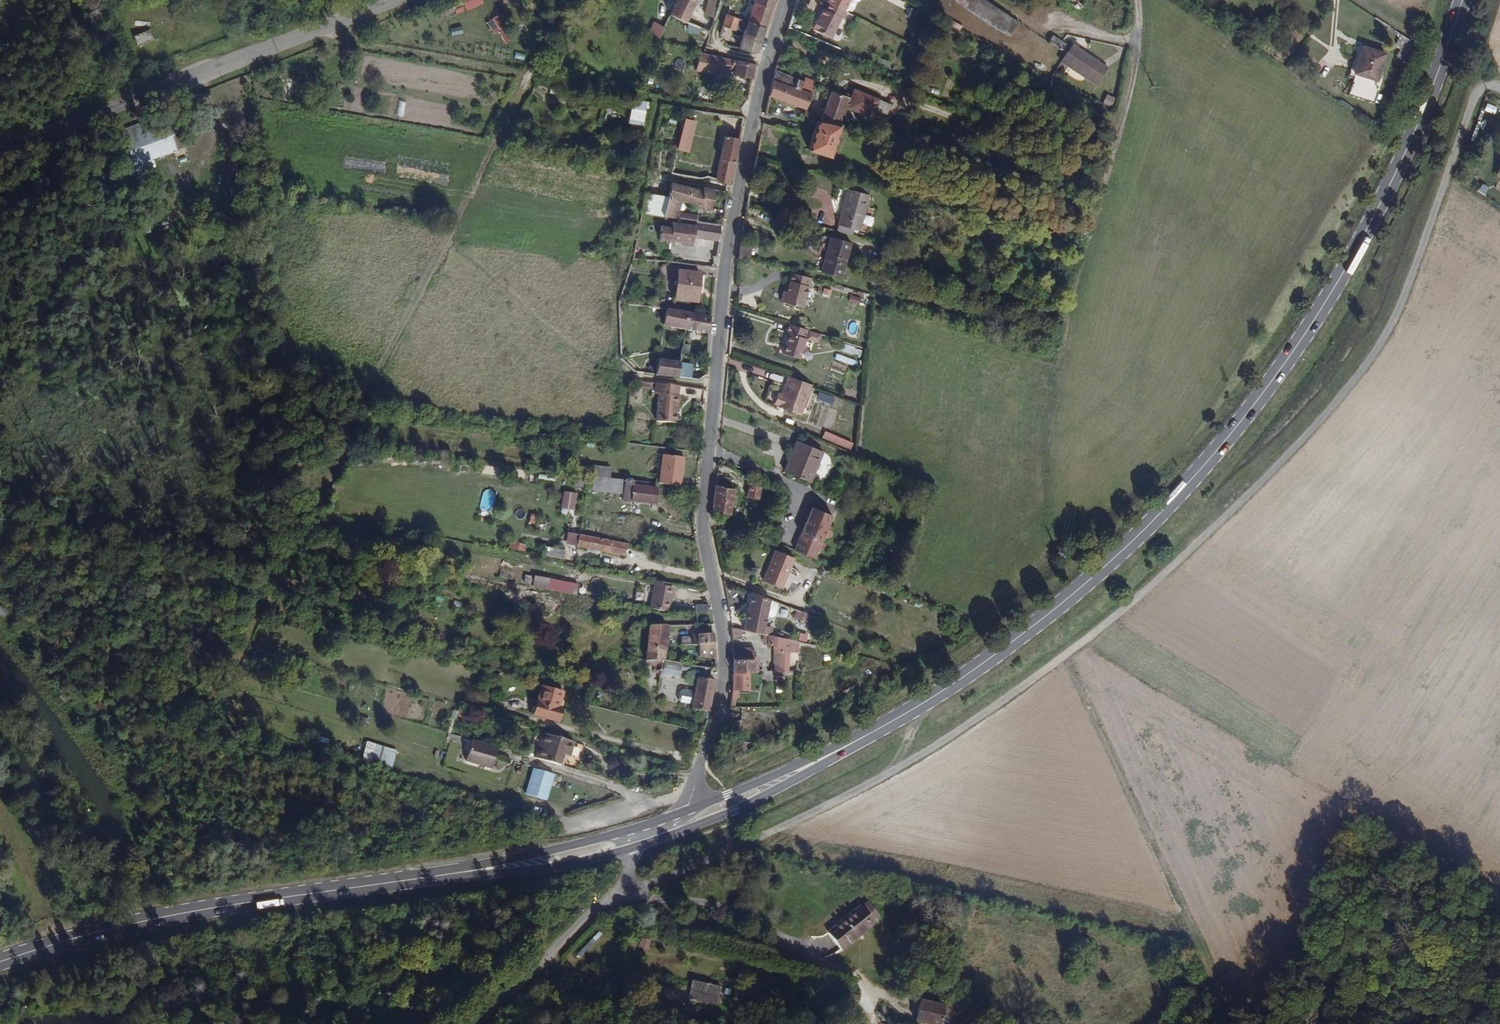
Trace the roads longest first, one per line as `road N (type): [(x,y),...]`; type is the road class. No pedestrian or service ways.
road 1 (unclassified): [(620,884),(646,886),(877,781),(1051,668),(1155,584),(1359,375),(1396,316),(1477,92),(1499,88)]
road 2 (primary): [(891,722),(1096,573),(1260,398),(1392,184),(1463,0)]
road 3 (residential): [(787,0),(728,239),(702,510),(725,657),(719,720),(690,810)]
road 4 (track): [(569,0),(355,415),(233,678)]
road 5 (track): [(754,114),(349,42),(332,25)]
road 6 (primary): [(0,962),(137,922),(426,877)]
road 7 (unclassified): [(0,154),(398,0)]
road 8 (track): [(1069,654),(1229,1023)]
road 9 (primary): [(629,850),(748,805),(891,722)]
road 10 (track): [(1069,360),(1129,102)]
road 11 (primary): [(670,817),(426,877)]
road 12 (primary): [(891,722),(690,810)]
road 13 (unclassified): [(469,1023),(537,970),(620,884)]
road 14 (primary): [(426,877),(553,867),(629,850)]

